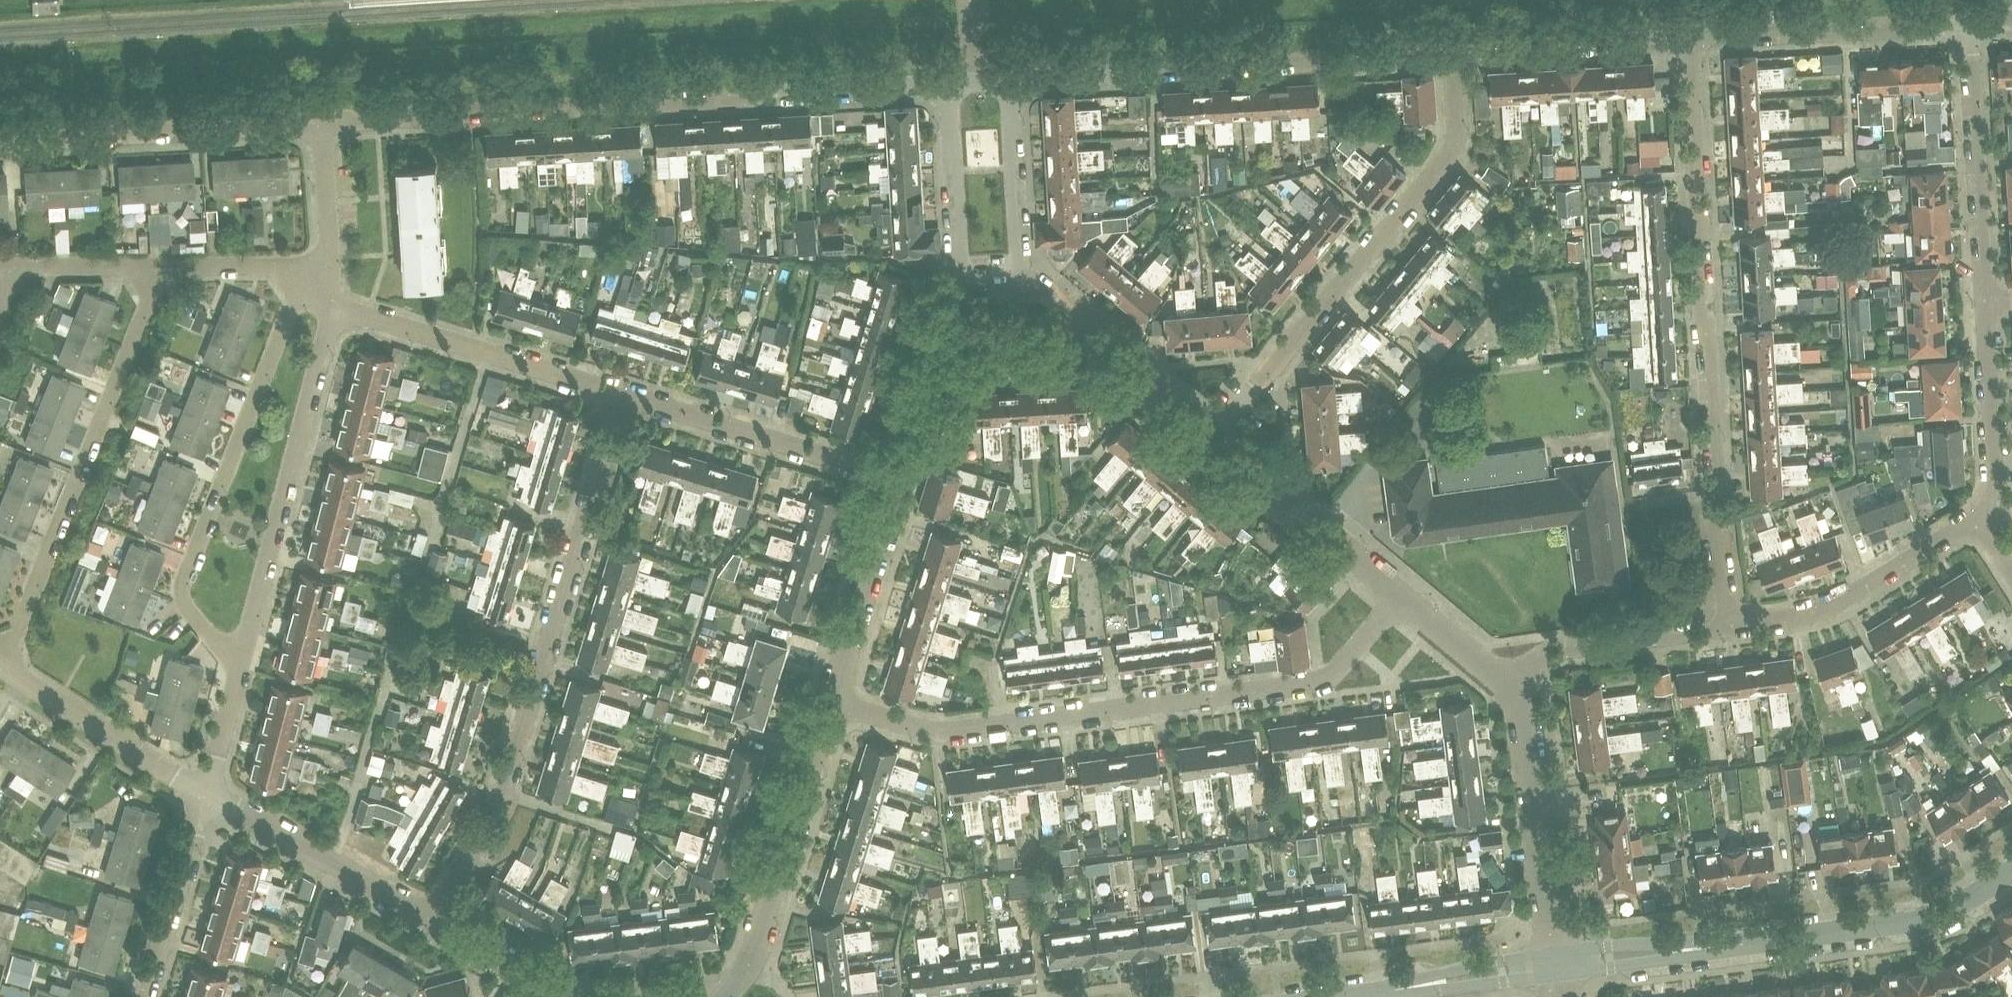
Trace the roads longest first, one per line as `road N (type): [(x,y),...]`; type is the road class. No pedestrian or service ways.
road 1 (residential): [(322,126),(949,82)]
road 2 (residential): [(831,700),(943,731),(1305,686),(1333,674),(1401,594)]
road 3 (residential): [(1731,626),(1688,39)]
road 4 (residential): [(432,918),(505,784),(624,395)]
road 5 (unclassified): [(1557,968),(1913,924),(1953,910),(2011,872)]
road 6 (residential): [(1213,435),(1452,151),(1451,55)]
road 7 (residential): [(1009,80),(1451,55)]
road 8 (residential): [(245,656),(212,639),(186,607),(183,582),(309,268)]
road 9 (residential): [(0,660),(149,300),(150,267)]
road 10 (residential): [(245,656),(330,306)]
road 11 (residential): [(0,145),(322,126)]
road 12 (residential): [(722,996),(760,936),(831,700)]
road 13 (residential): [(624,395),(330,306)]
road 14 (residential): [(899,477),(624,395)]
road 15 (residential): [(1688,39),(1972,25)]
road 16 (residential): [(1557,968),(1529,748),(1509,690)]
road 17 (residential): [(1986,302),(1972,25)]
road 18 (residential): [(1731,626),(1804,615),(1848,598),(1980,516)]
road 19 (residential): [(1084,326),(1019,267),(1009,80)]
road 20 (residential): [(938,338),(959,270),(949,82)]
road 21 (residential): [(432,918),(208,793)]
road 22 (residential): [(1401,594),(1213,435)]
road 23 (residential): [(208,793),(0,665)]
road 24 (residential): [(1509,690),(1554,650),(1731,626)]
road 25 (residential): [(1451,55),(1688,39)]
road 26 (residential): [(831,700),(899,477)]
road 27 (residential): [(1980,516),(1995,479),(1986,302)]
road 28 (residential): [(149,996),(208,793)]
road 29 (unclassified): [(1353,996),(1557,968)]
road 30 (residential): [(1213,435),(1084,326)]
road 31 (residential): [(571,996),(432,918)]
road 32 (residential): [(150,267),(309,268)]
road 33 (residential): [(938,338),(1084,326)]
road 34 (residential): [(1509,690),(1401,594)]
road 35 (residential): [(899,477),(938,338)]
road 36 (residential): [(6,268),(150,267)]
road 37 (residential): [(333,268),(322,126)]
road 38 (residential): [(208,793),(245,656)]

